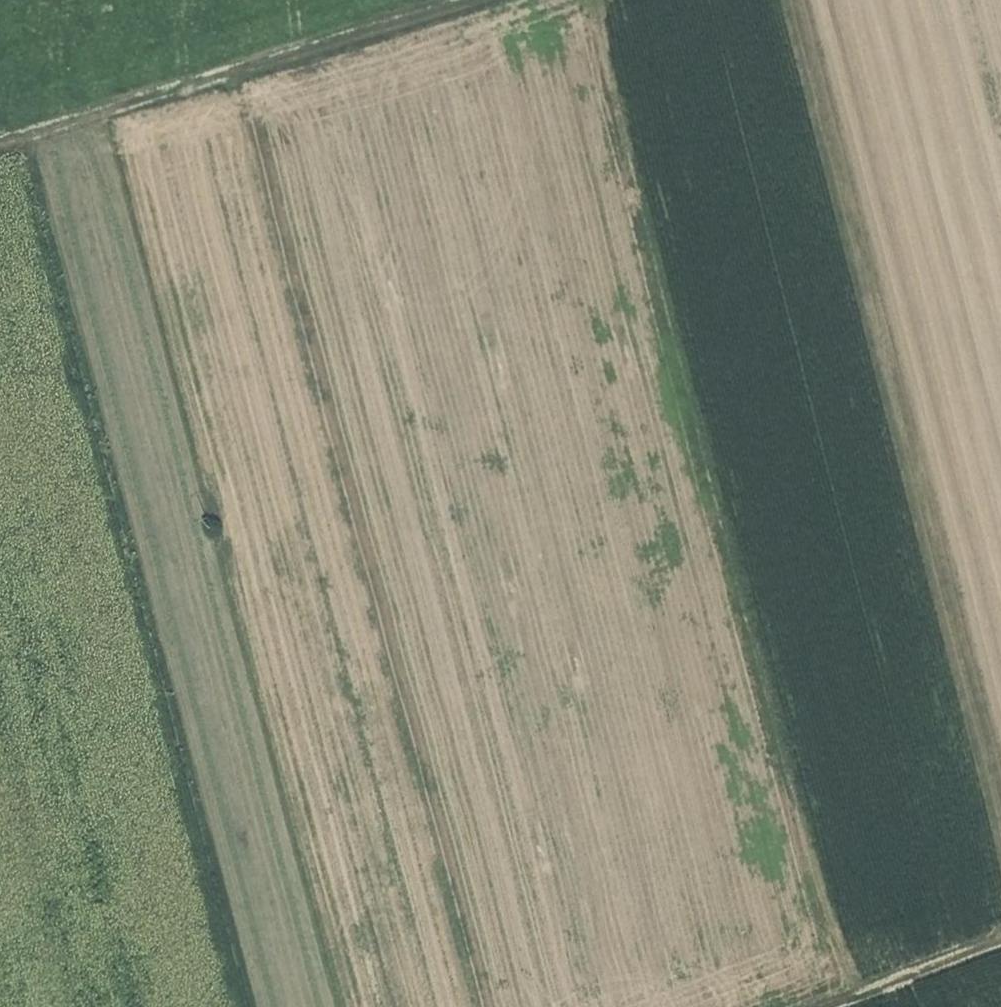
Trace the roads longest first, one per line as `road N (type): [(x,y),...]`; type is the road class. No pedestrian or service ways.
road 1 (track): [(0,142),(463,0)]
road 2 (track): [(832,1006),(1000,941)]

